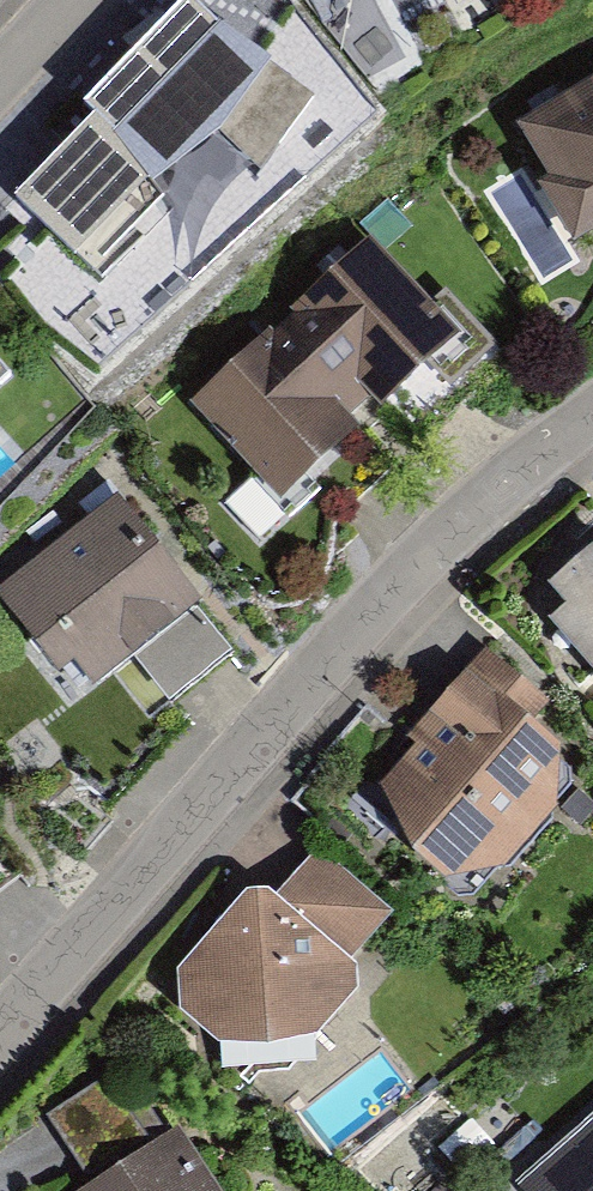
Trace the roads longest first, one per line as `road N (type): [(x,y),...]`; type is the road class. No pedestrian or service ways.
road 1 (residential): [(0,1034),(395,585),(592,415)]

